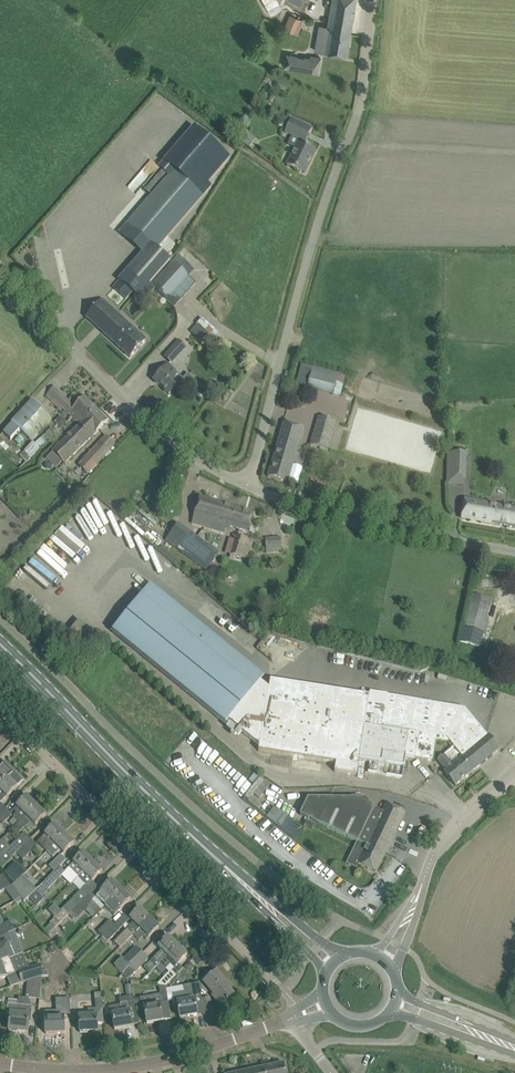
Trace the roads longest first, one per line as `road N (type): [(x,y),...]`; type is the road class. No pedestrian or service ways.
road 1 (unclassified): [(245,485),(365,85),(372,0)]
road 2 (residential): [(300,1016),(285,991),(0,709)]
road 3 (secondary): [(242,882),(0,644)]
road 4 (unclassified): [(245,485),(136,412),(0,266)]
road 5 (residential): [(0,1063),(81,1072),(157,1063),(300,1016)]
road 6 (unclassified): [(514,551),(353,522),(245,485)]
road 7 (unclassified): [(416,901),(441,841),(502,786)]
road 8 (secondary): [(341,957),(242,882)]
road 9 (secondary): [(242,882),(327,972)]

